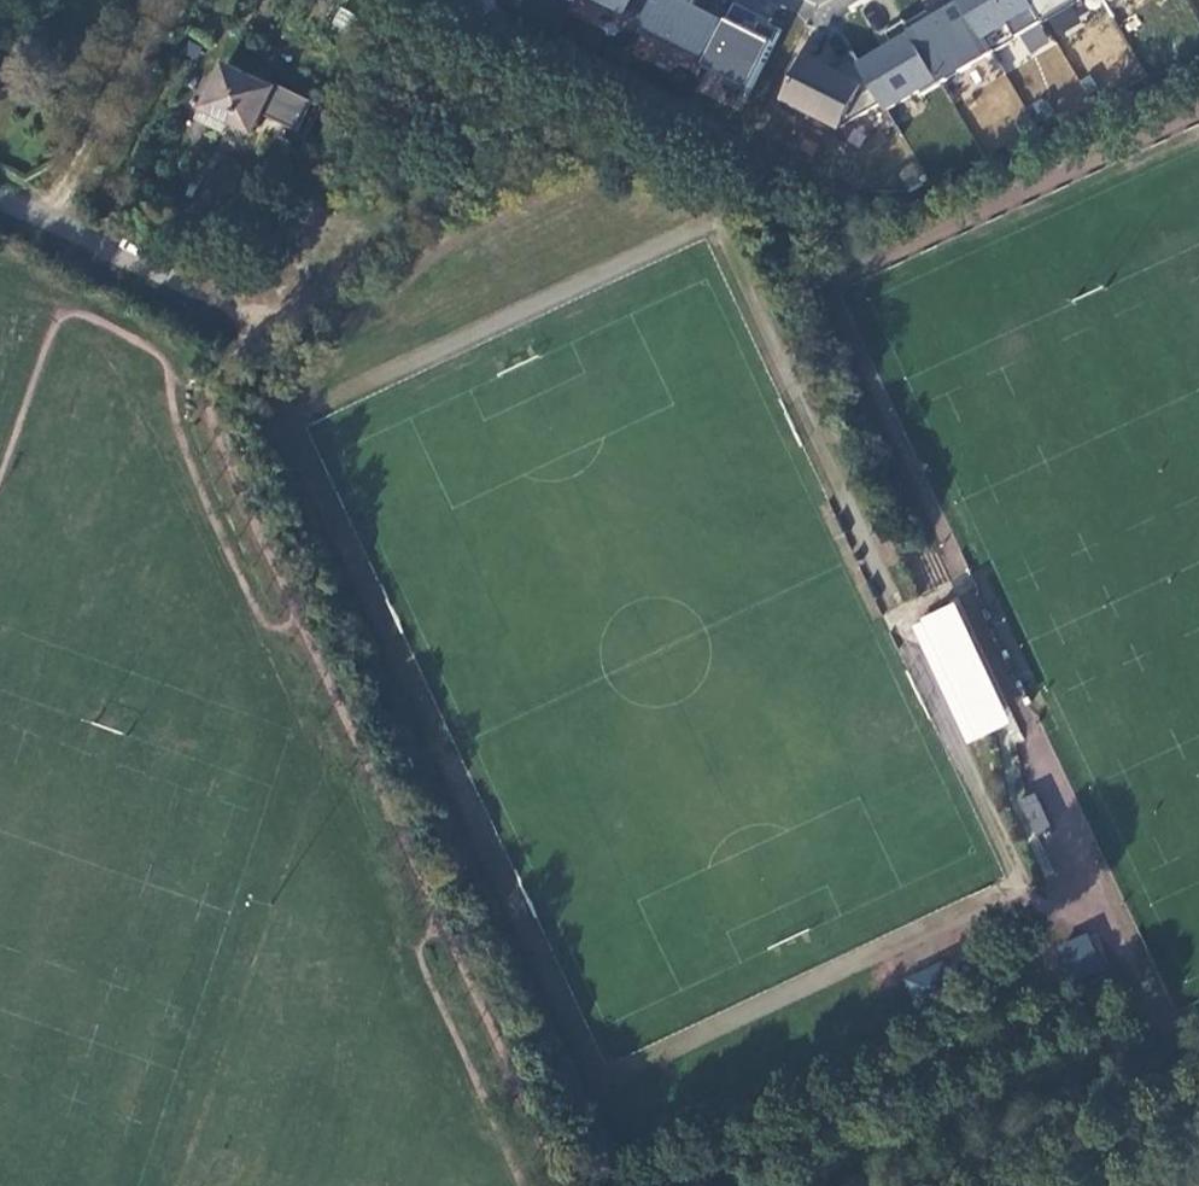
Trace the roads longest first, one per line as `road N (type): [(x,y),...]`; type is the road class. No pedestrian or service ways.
road 1 (unclassified): [(0,191),(252,311)]

